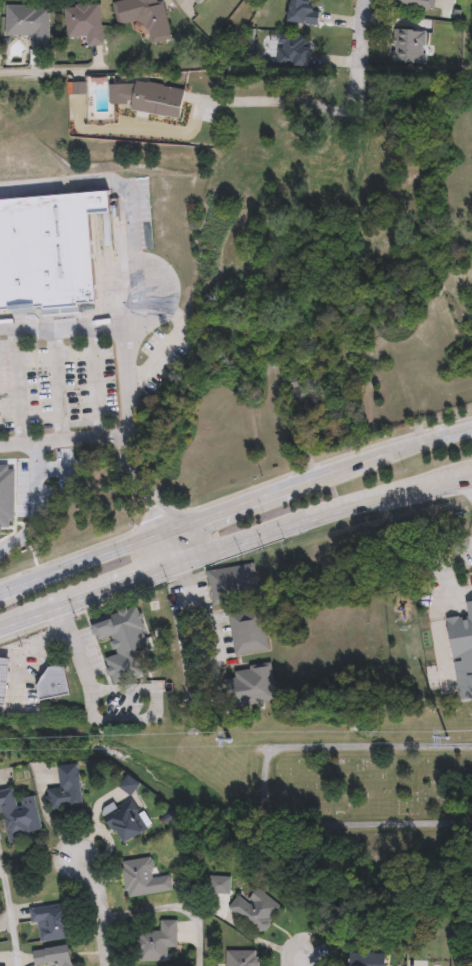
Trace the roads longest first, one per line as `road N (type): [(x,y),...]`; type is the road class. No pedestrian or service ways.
road 1 (primary): [(179,560),(371,497),(471,476)]
road 2 (primary): [(471,427),(294,483)]
road 3 (primary): [(168,528),(0,593)]
road 4 (primary): [(50,609),(179,560)]
road 5 (primary): [(294,483),(168,528)]

